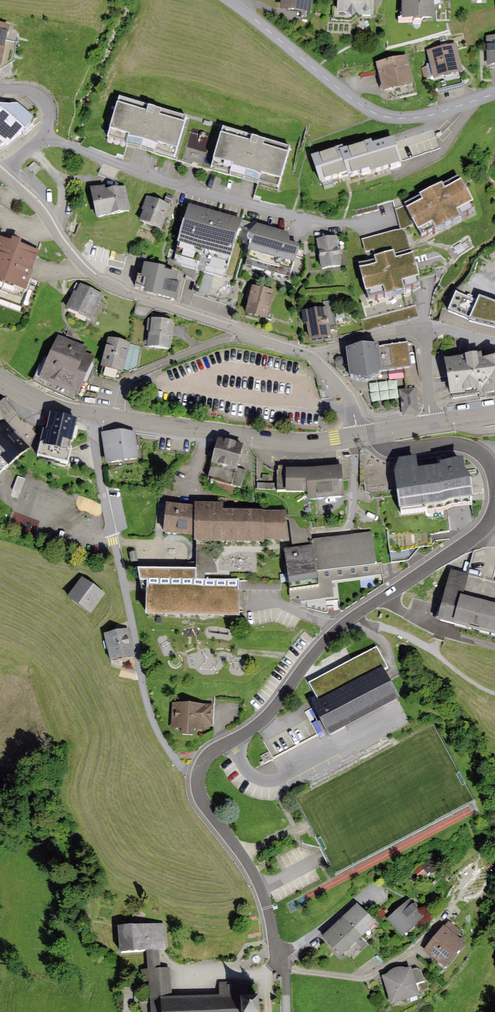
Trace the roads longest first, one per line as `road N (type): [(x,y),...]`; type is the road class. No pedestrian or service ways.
road 1 (unclassified): [(494,511),(457,551),(338,621),(260,720),(211,749),(194,776),(203,805),(257,887),(284,970),(287,1011)]
road 2 (track): [(194,776),(159,737),(142,687),(93,415)]
road 3 (unclassified): [(311,358),(110,287),(80,265),(0,173)]
road 4 (secondary): [(0,379),(93,415),(299,441),(361,435)]
road 5 (residential): [(494,94),(420,116),(382,115),(232,0)]
road 6 (unclassified): [(361,435),(393,451),(475,448),(494,478)]

